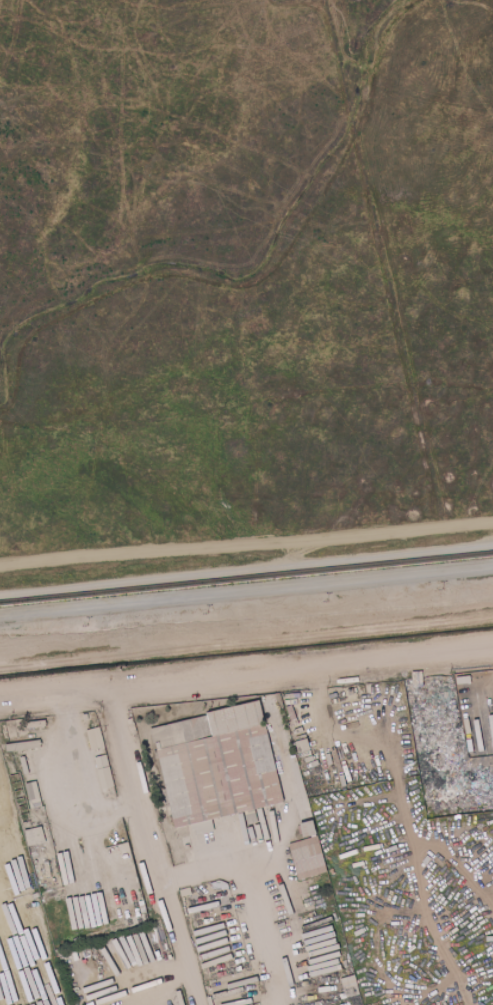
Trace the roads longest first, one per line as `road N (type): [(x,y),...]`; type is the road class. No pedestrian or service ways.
road 1 (track): [(0,566),(492,513)]
road 2 (track): [(0,203),(101,132),(155,32),(151,0)]

